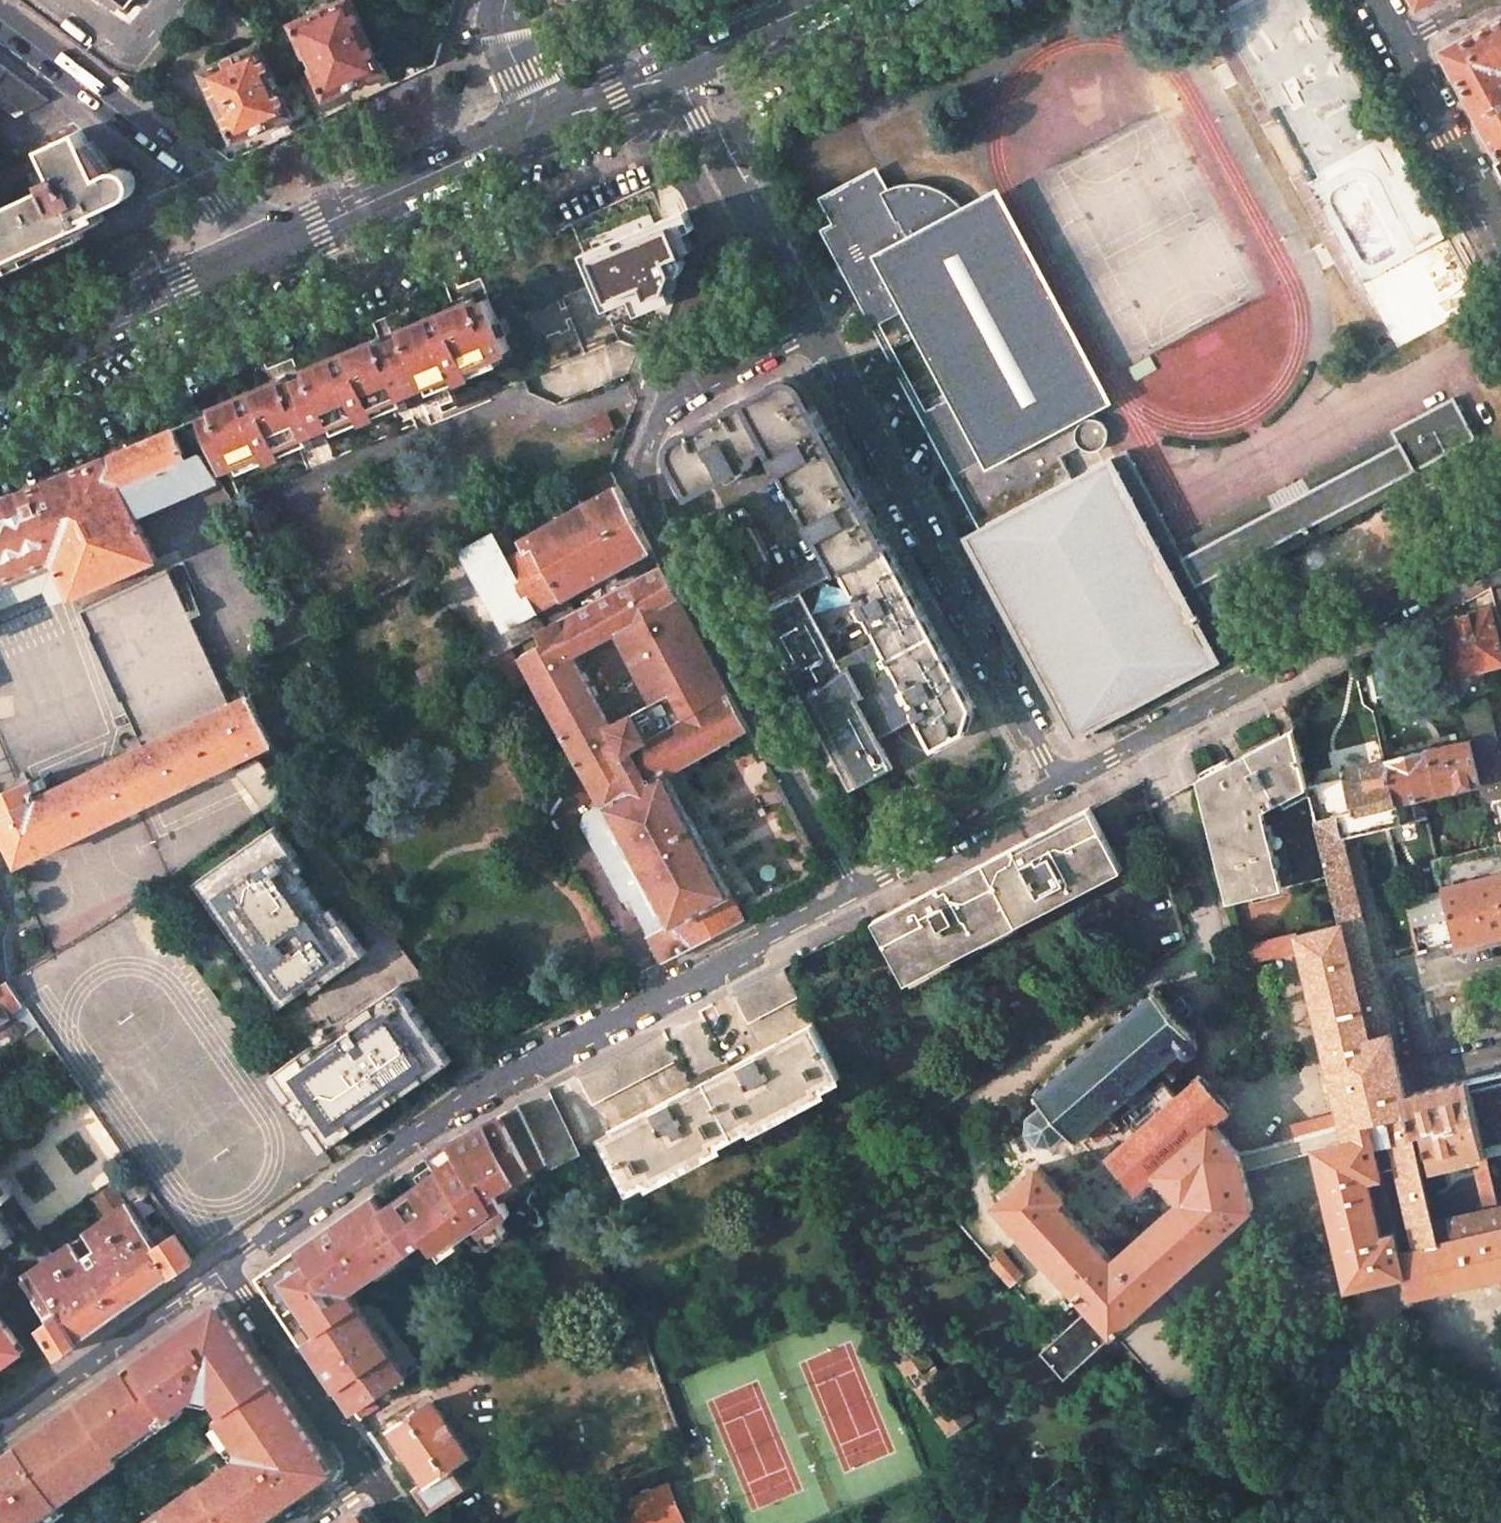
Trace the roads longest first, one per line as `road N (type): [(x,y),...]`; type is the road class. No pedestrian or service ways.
road 1 (residential): [(852,890),(498,1077),(225,1268)]
road 2 (residential): [(810,329),(660,413),(645,485),(852,890)]
road 3 (residential): [(1053,786),(810,329)]
road 4 (residential): [(1500,554),(1053,786)]
road 5 (secondary): [(0,25),(286,238)]
road 6 (tertiary): [(0,371),(286,238)]
road 7 (residential): [(674,67),(810,329)]
road 8 (secondary): [(286,238),(544,122)]
road 9 (residential): [(225,1268),(0,1424)]
road 10 (residential): [(1500,960),(1404,983),(1424,1067),(1500,1048)]
road 11 (residential): [(368,1475),(225,1268)]
road 12 (residential): [(1053,786),(852,890)]
road 13 (residential): [(1401,42),(1500,228)]
road 14 (secondary): [(674,67),(819,0)]
road 15 (secondary): [(544,122),(674,67)]
road 16 (residential): [(172,0),(135,47),(72,0)]
road 17 (tertiary): [(505,0),(504,36),(544,122)]

